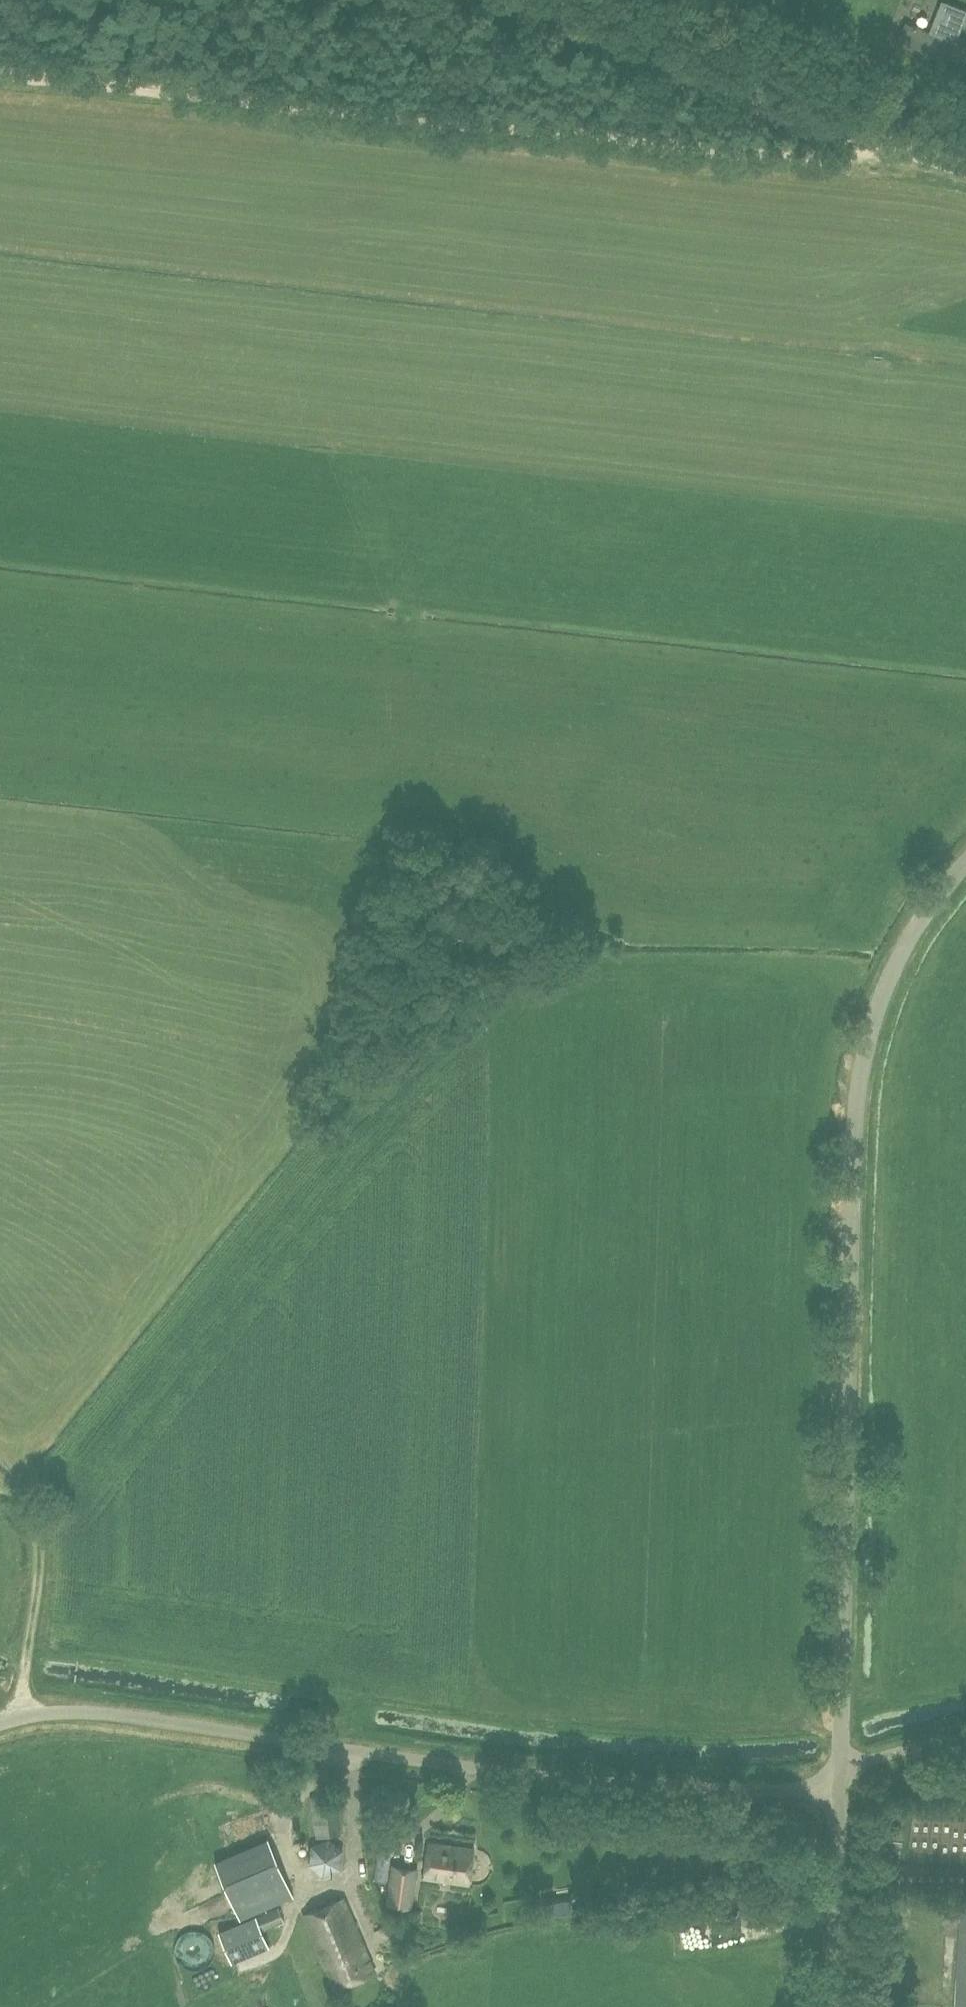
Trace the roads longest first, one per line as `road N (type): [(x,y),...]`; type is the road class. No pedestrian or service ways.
road 1 (unclassified): [(839,1793),(853,1152),(863,1062),(892,969),(965,865)]
road 2 (track): [(873,141),(841,161),(798,163),(0,77)]
road 3 (unclassified): [(0,1725),(80,1715),(623,1787),(839,1793)]
road 4 (unclassified): [(965,168),(848,133),(509,0)]
road 5 (unclassified): [(835,2006),(839,1793)]
road 6 (track): [(26,1657),(40,1546),(17,1486)]

